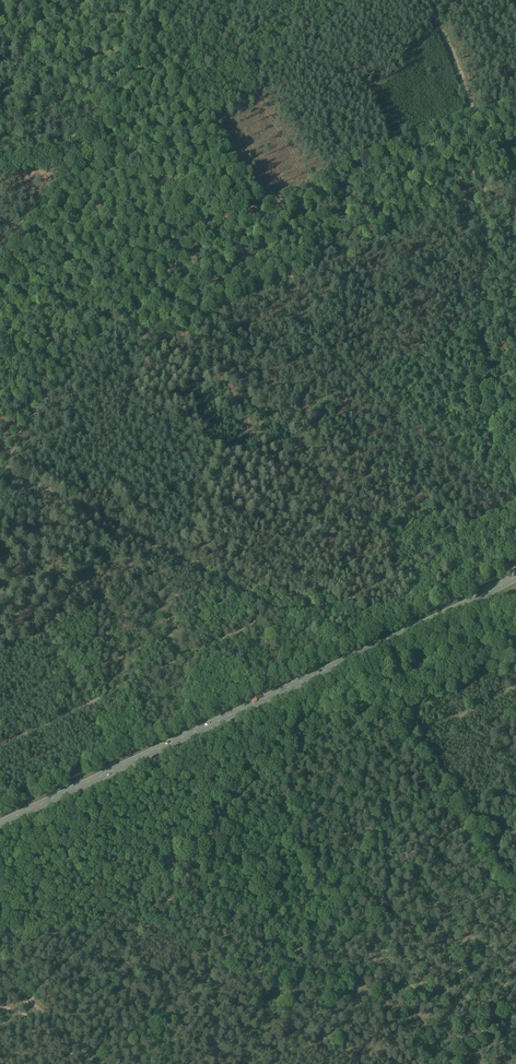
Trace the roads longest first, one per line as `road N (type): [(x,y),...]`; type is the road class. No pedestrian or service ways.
road 1 (track): [(0,1026),(354,682),(377,684),(515,907)]
road 2 (secondary): [(0,822),(515,575)]
road 3 (track): [(265,208),(111,320),(0,471)]
road 4 (track): [(0,746),(246,625),(271,603)]
road 5 (track): [(271,603),(2,472)]
road 6 (track): [(515,101),(265,208)]
road 7 (track): [(515,505),(332,603),(271,603)]
road 8 (track): [(0,170),(77,162),(153,43)]
road 9 (track): [(265,208),(153,43)]
road 10 (track): [(0,279),(77,162)]
road 11 (track): [(0,973),(95,1063)]

